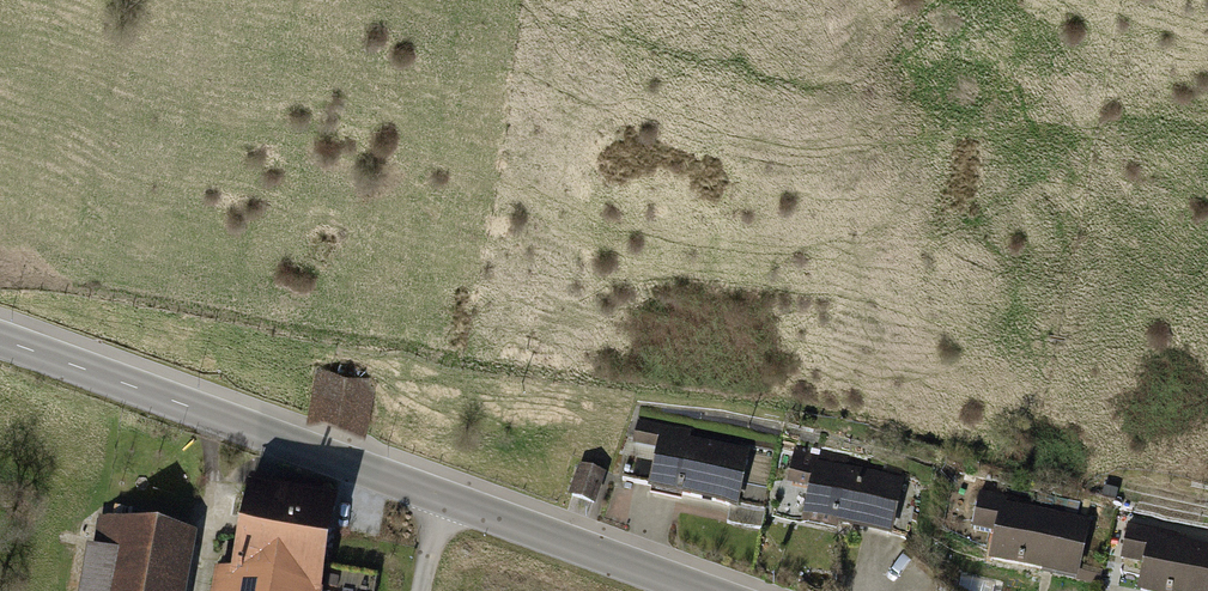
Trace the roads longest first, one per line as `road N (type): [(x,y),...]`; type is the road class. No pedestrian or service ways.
road 1 (residential): [(0,340),(701,590)]
road 2 (track): [(203,590),(219,498),(201,411)]

